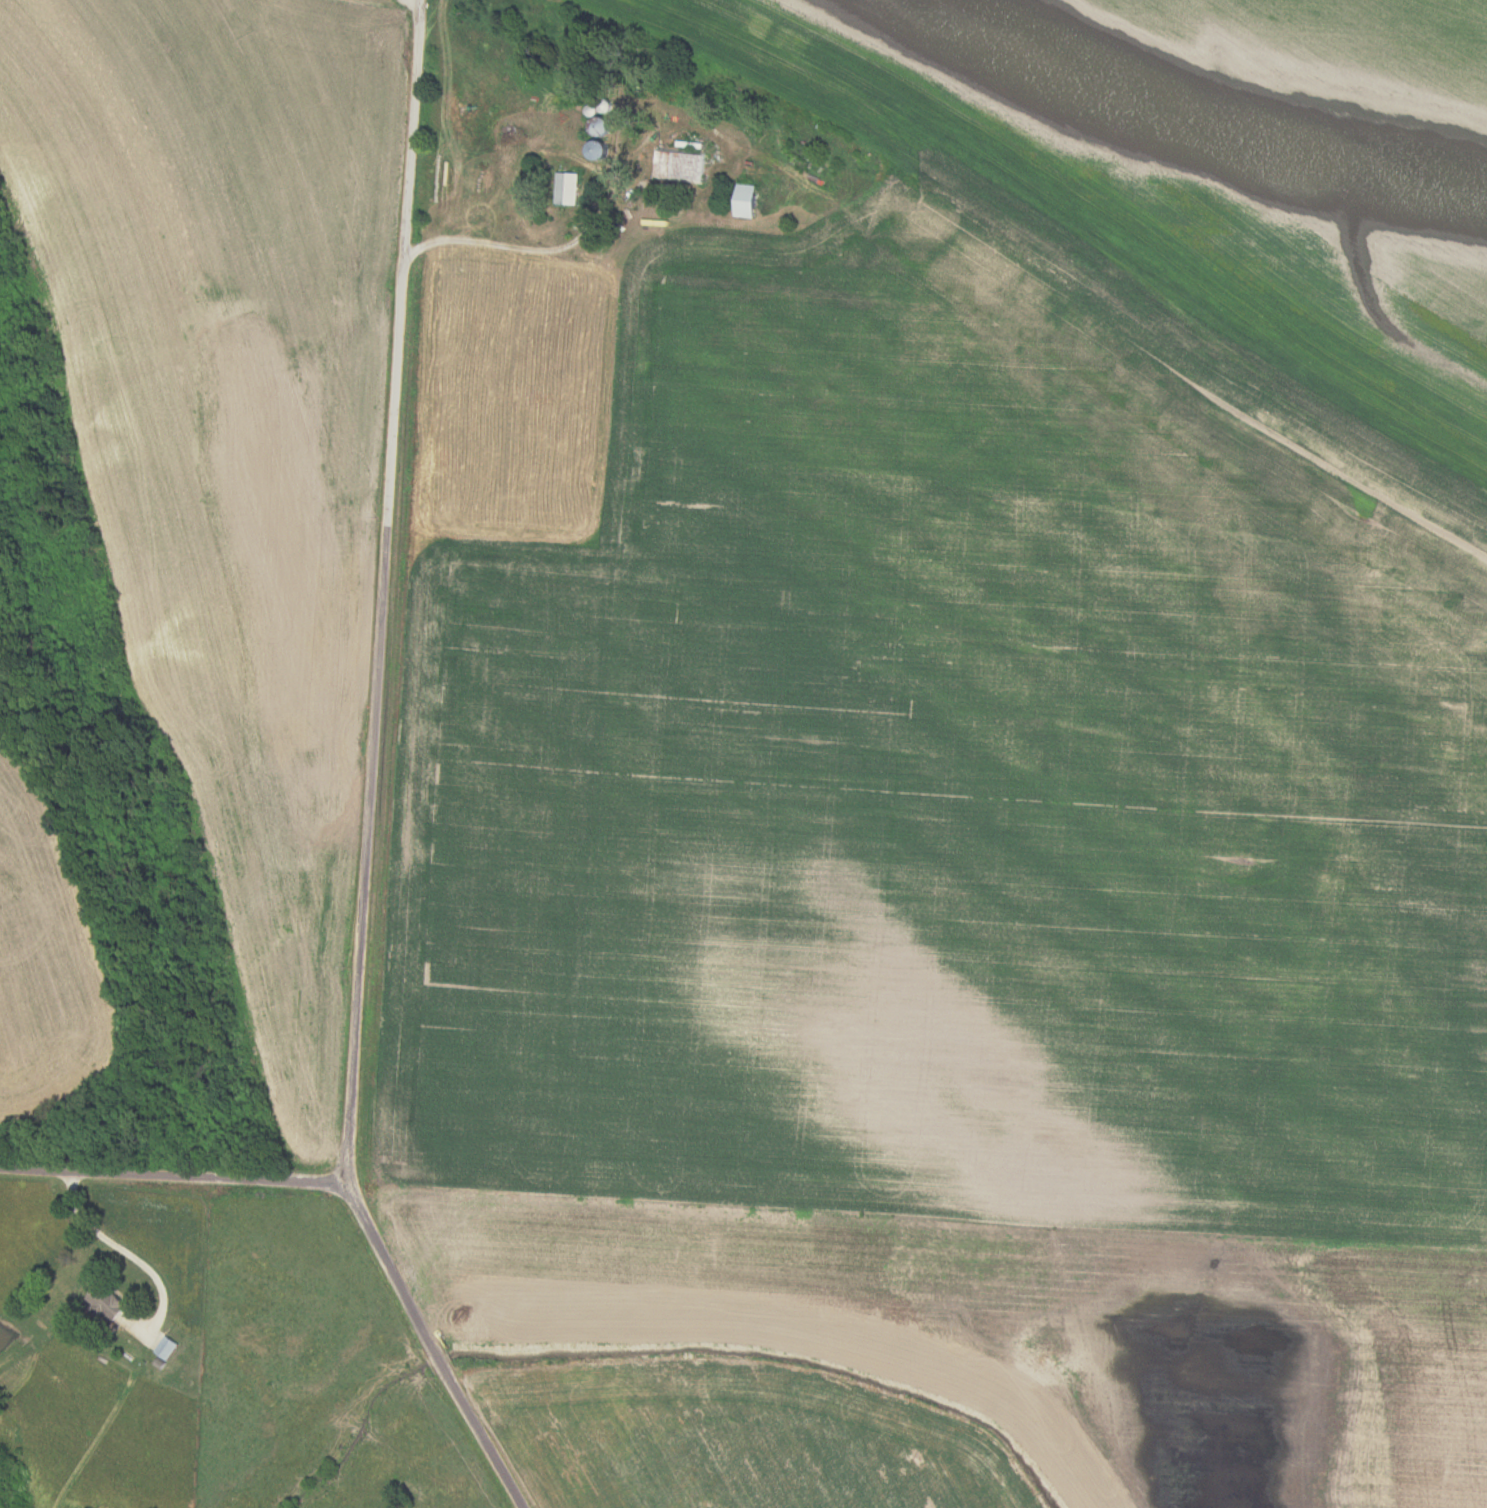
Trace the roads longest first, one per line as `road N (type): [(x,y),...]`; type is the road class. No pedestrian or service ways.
road 1 (residential): [(345,1180),(353,1155),(423,0)]
road 2 (residential): [(529,1507),(362,1198),(345,1180)]
road 3 (residential): [(345,1180),(0,1162)]

